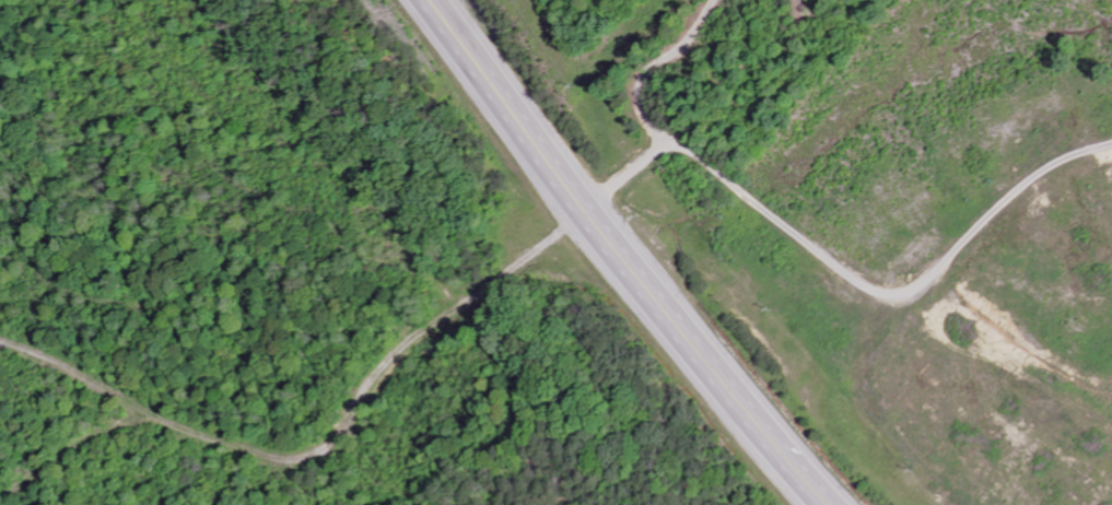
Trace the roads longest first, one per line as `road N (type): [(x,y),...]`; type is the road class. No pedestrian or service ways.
road 1 (track): [(584,214),(485,295),(400,351),(331,447),(282,466),(0,343)]
road 2 (trunk): [(416,0),(679,334),(825,504)]
road 3 (track): [(666,140),(877,291),(900,291),(1053,157),(1111,137)]

